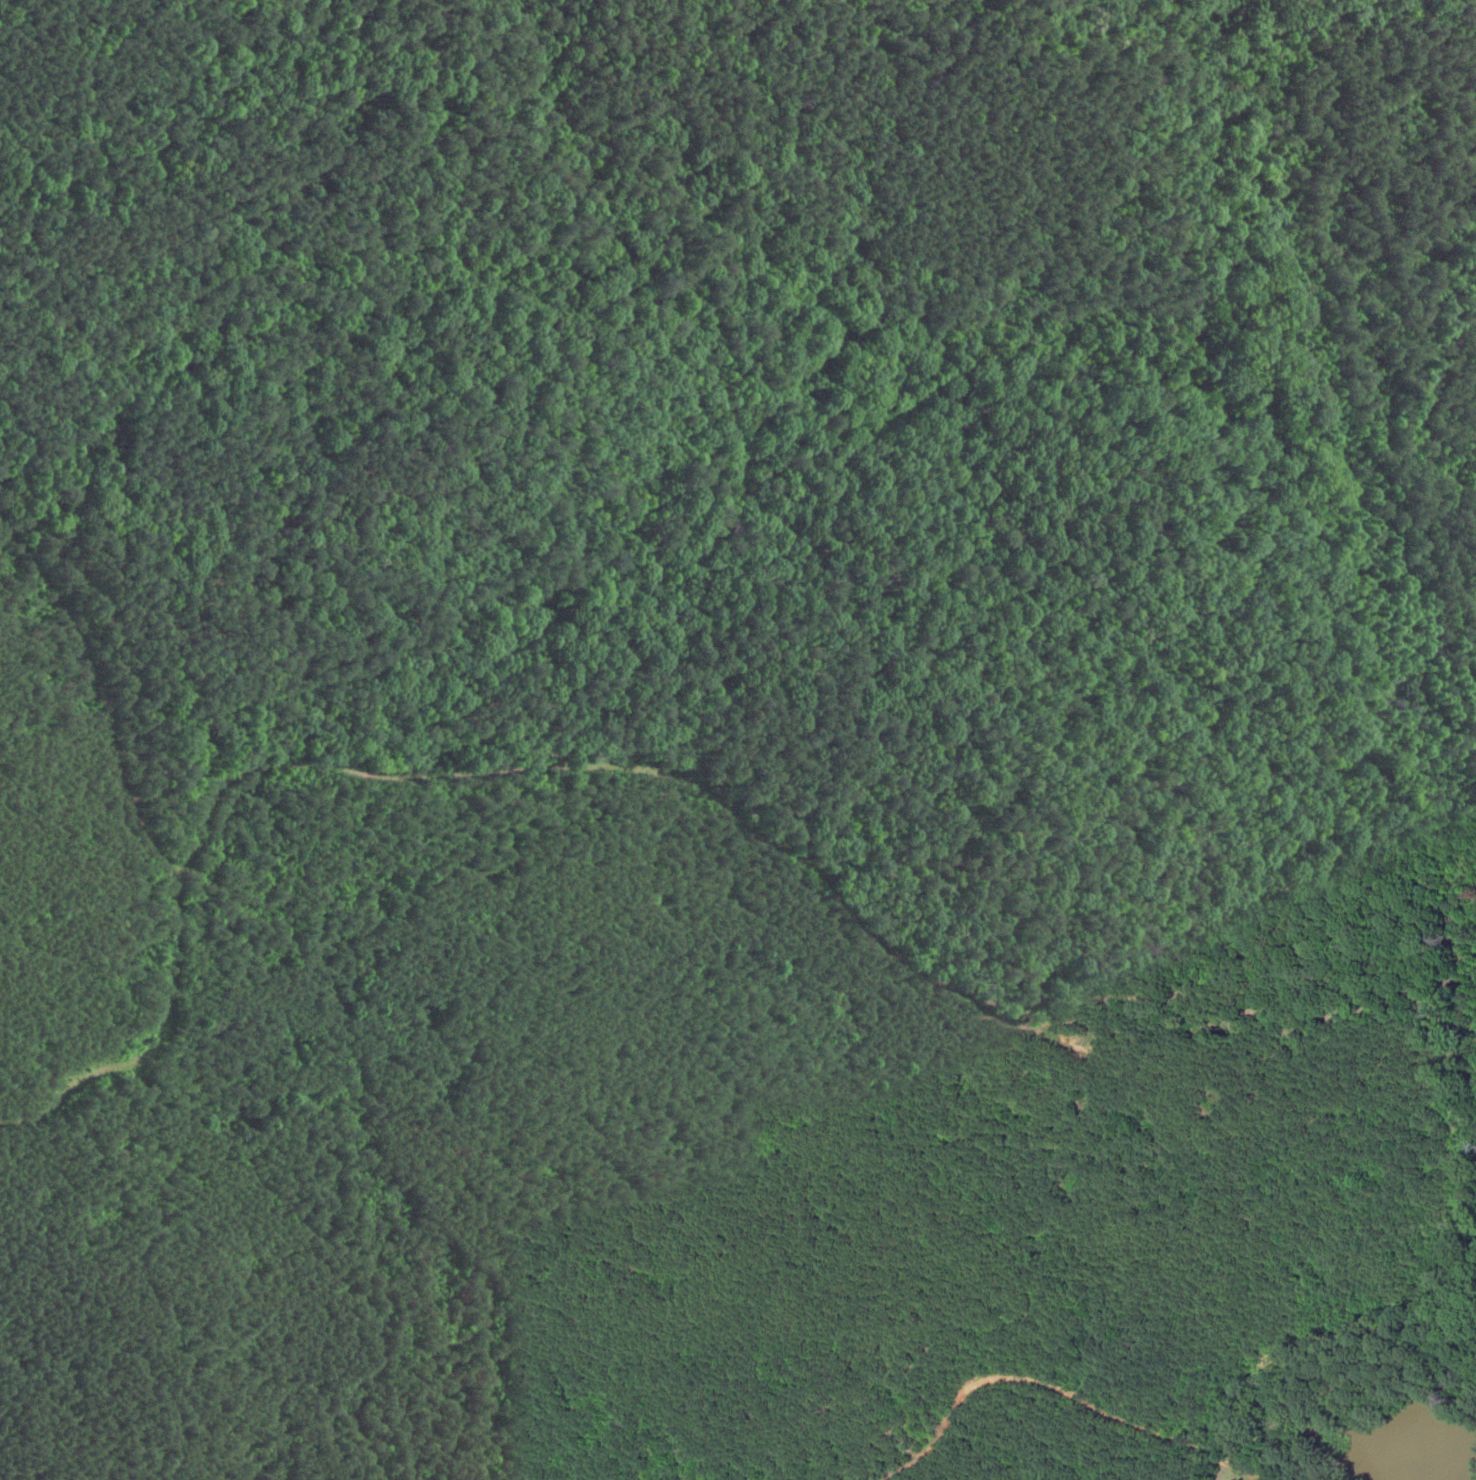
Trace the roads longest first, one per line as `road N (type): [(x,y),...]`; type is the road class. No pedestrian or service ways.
road 1 (residential): [(1185,1479),(1092,1431),(1025,1431),(942,1457),(918,1479)]

